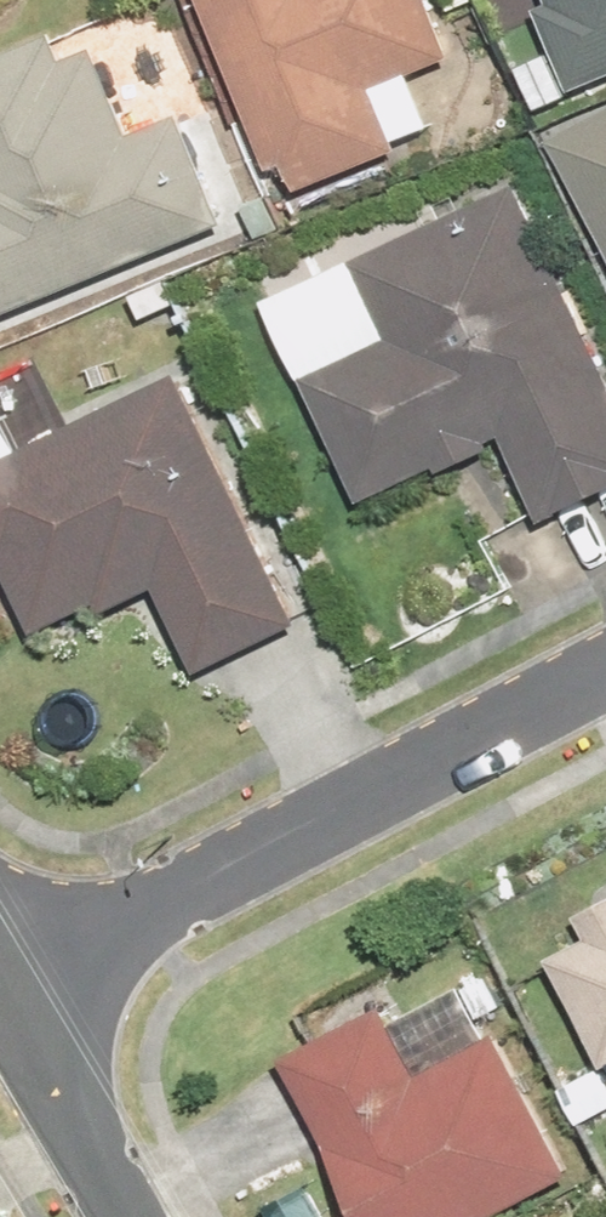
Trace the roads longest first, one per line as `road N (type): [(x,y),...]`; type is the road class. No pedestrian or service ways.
road 1 (residential): [(605,675),(150,913)]
road 2 (residential): [(127,1216),(4,989)]
road 3 (residential): [(150,913),(4,989)]

